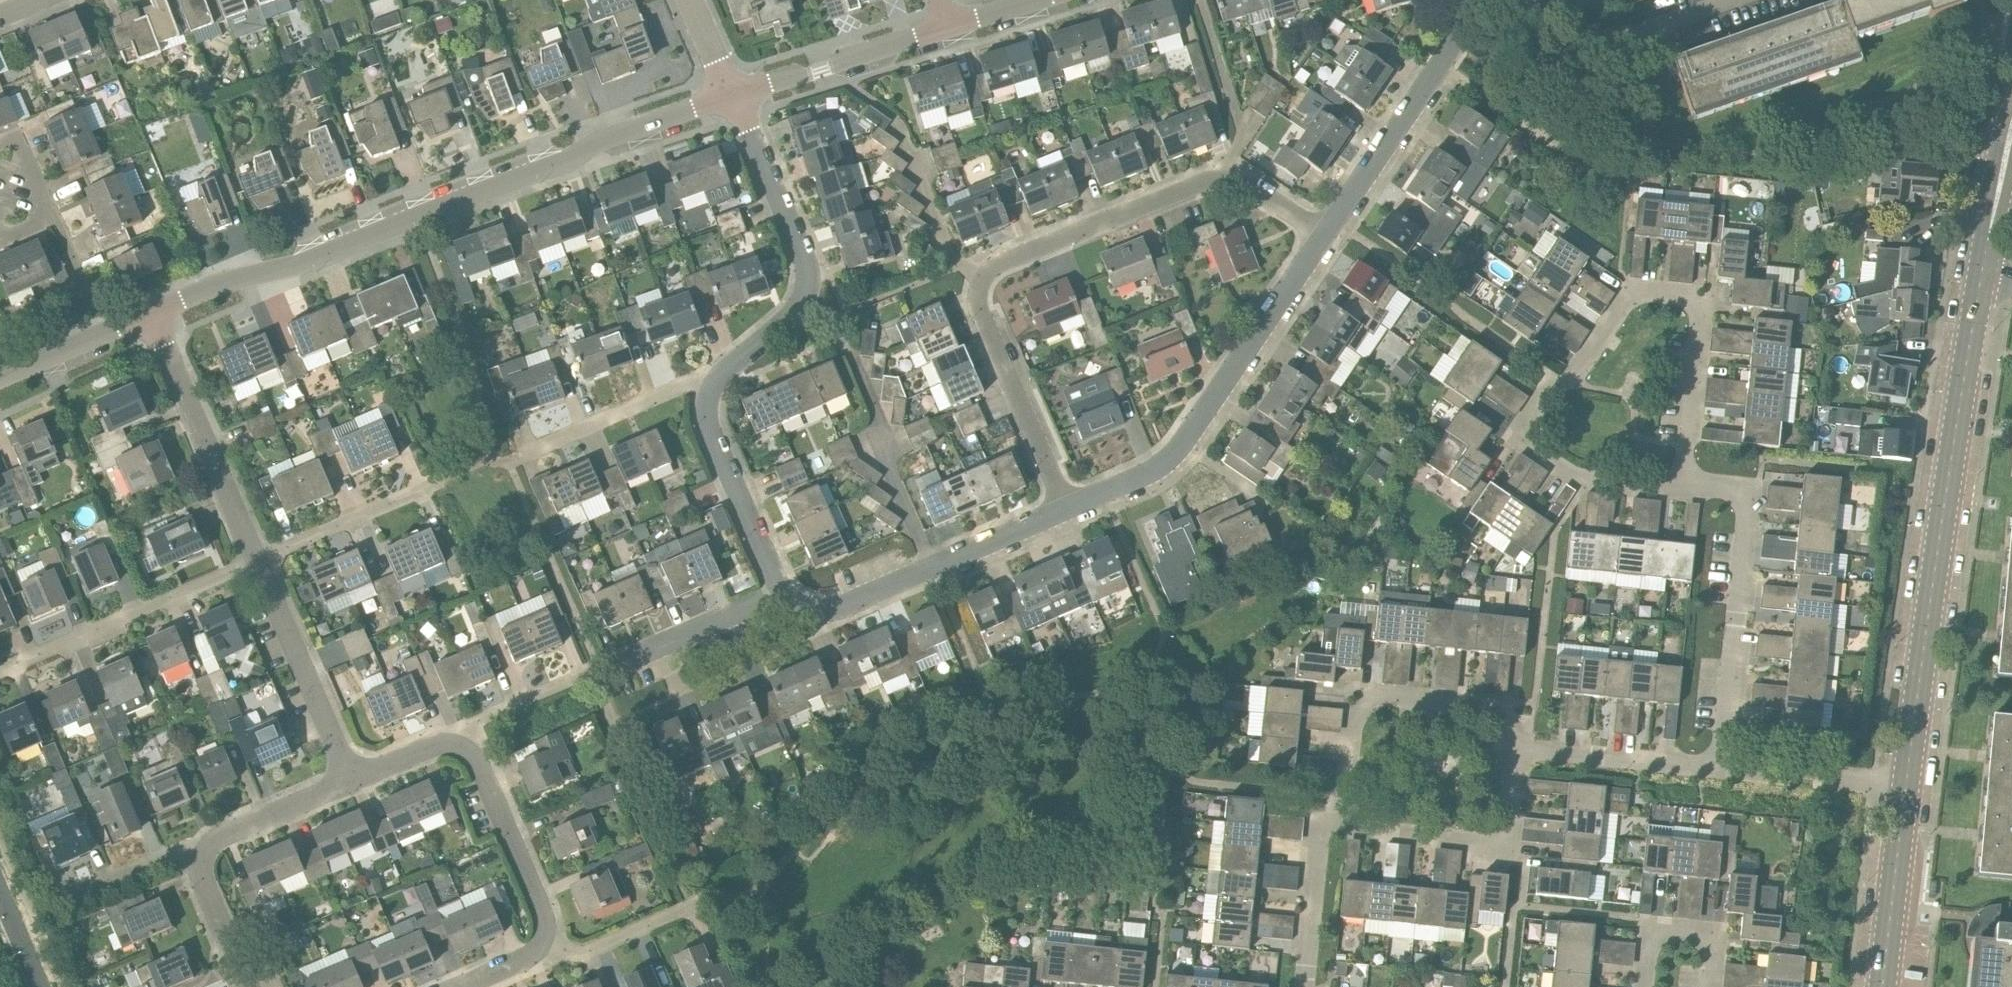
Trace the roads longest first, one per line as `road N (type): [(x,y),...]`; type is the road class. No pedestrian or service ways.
road 1 (residential): [(732,95),(610,135),(557,165),(304,263),(226,281),(150,313)]
road 2 (residential): [(1066,508),(981,306),(986,276),(1011,259),(1215,179),(1247,186),(1324,235)]
road 3 (tertiary): [(1907,785),(1980,281)]
road 4 (residential): [(1324,235),(1172,457),(1066,508)]
road 5 (residential): [(1682,484),(1700,318),(1693,301),(1634,293),(1561,382)]
road 6 (residential): [(713,384),(798,309),(809,285),(799,243),(732,95)]
road 7 (residential): [(1721,769),(1744,502),(1735,489),(1682,484)]
road 8 (residential): [(1066,508),(828,610),(786,597)]
road 9 (residential): [(1514,746),(1485,712),(1376,700),(1355,719),(1344,824)]
road 10 (residential): [(1462,0),(1453,46),(1324,235)]
road 11 (residential): [(253,568),(150,313)]
road 12 (residential): [(0,675),(253,568)]
road 13 (residential): [(1514,746),(1504,842),(1344,824)]
road 14 (residential): [(1561,382),(1539,403),(1530,428),(1546,461),(1586,483),(1648,490),(1682,484)]
road 15 (residential): [(351,781),(253,568)]
road 16 (residential): [(951,27),(732,95)]
road 17 (residential): [(786,597),(711,426),(713,384)]
road 18 (residential): [(545,944),(548,923),(482,768),(456,744)]
road 19 (residential): [(519,457),(688,383),(713,384)]
road 20 (residential): [(1721,769),(1514,746)]
road 21 (residential): [(253,568),(440,480)]
road 22 (tertiary): [(1884,986),(1907,785)]
road 23 (residential): [(1344,824),(1321,822),(1316,839),(1306,986)]
road 24 (residential): [(1907,785),(1721,769)]
road 25 (residential): [(611,662),(786,597)]
road 26 (residential): [(351,781),(223,838),(205,854)]
road 27 (residential): [(150,313),(0,379)]
road 28 (tertiary): [(1980,281),(2011,127)]
road 29 (residential): [(545,944),(581,954),(689,907)]
road 30 (residential): [(589,673),(478,721),(456,744)]
road 31 (residential): [(64,900),(176,852),(205,854)]
road 32 (residential): [(1642,986),(1650,942),(1662,934),(1711,945),(1711,986)]
road 33 (residential): [(205,854),(205,887),(248,986)]

